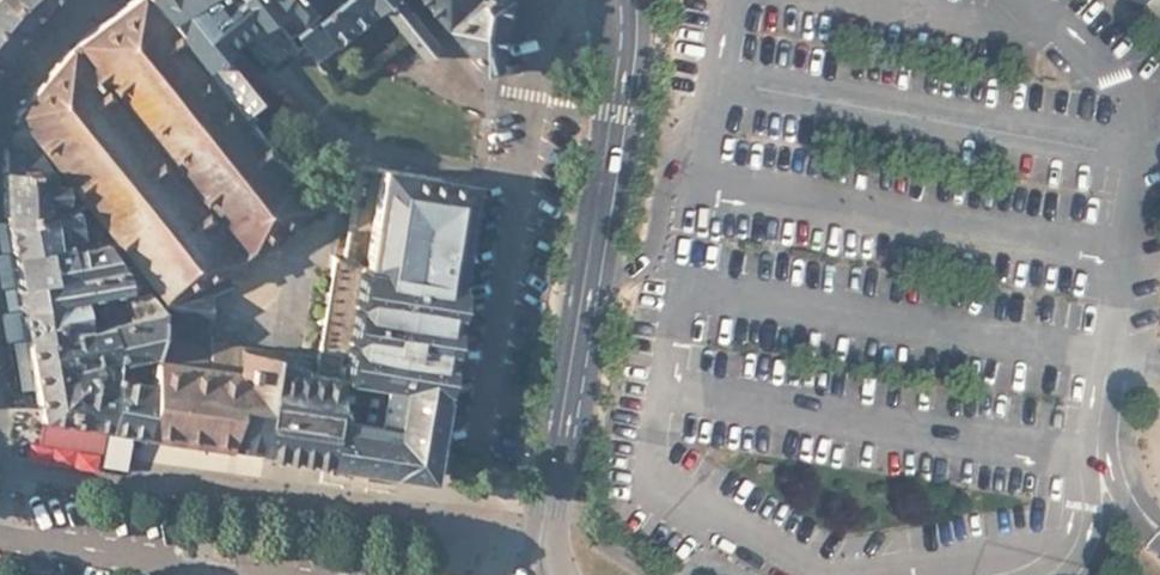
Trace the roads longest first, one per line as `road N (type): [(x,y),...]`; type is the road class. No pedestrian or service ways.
road 1 (secondary): [(619,0),(544,544)]
road 2 (residential): [(94,0),(24,61),(0,99)]

